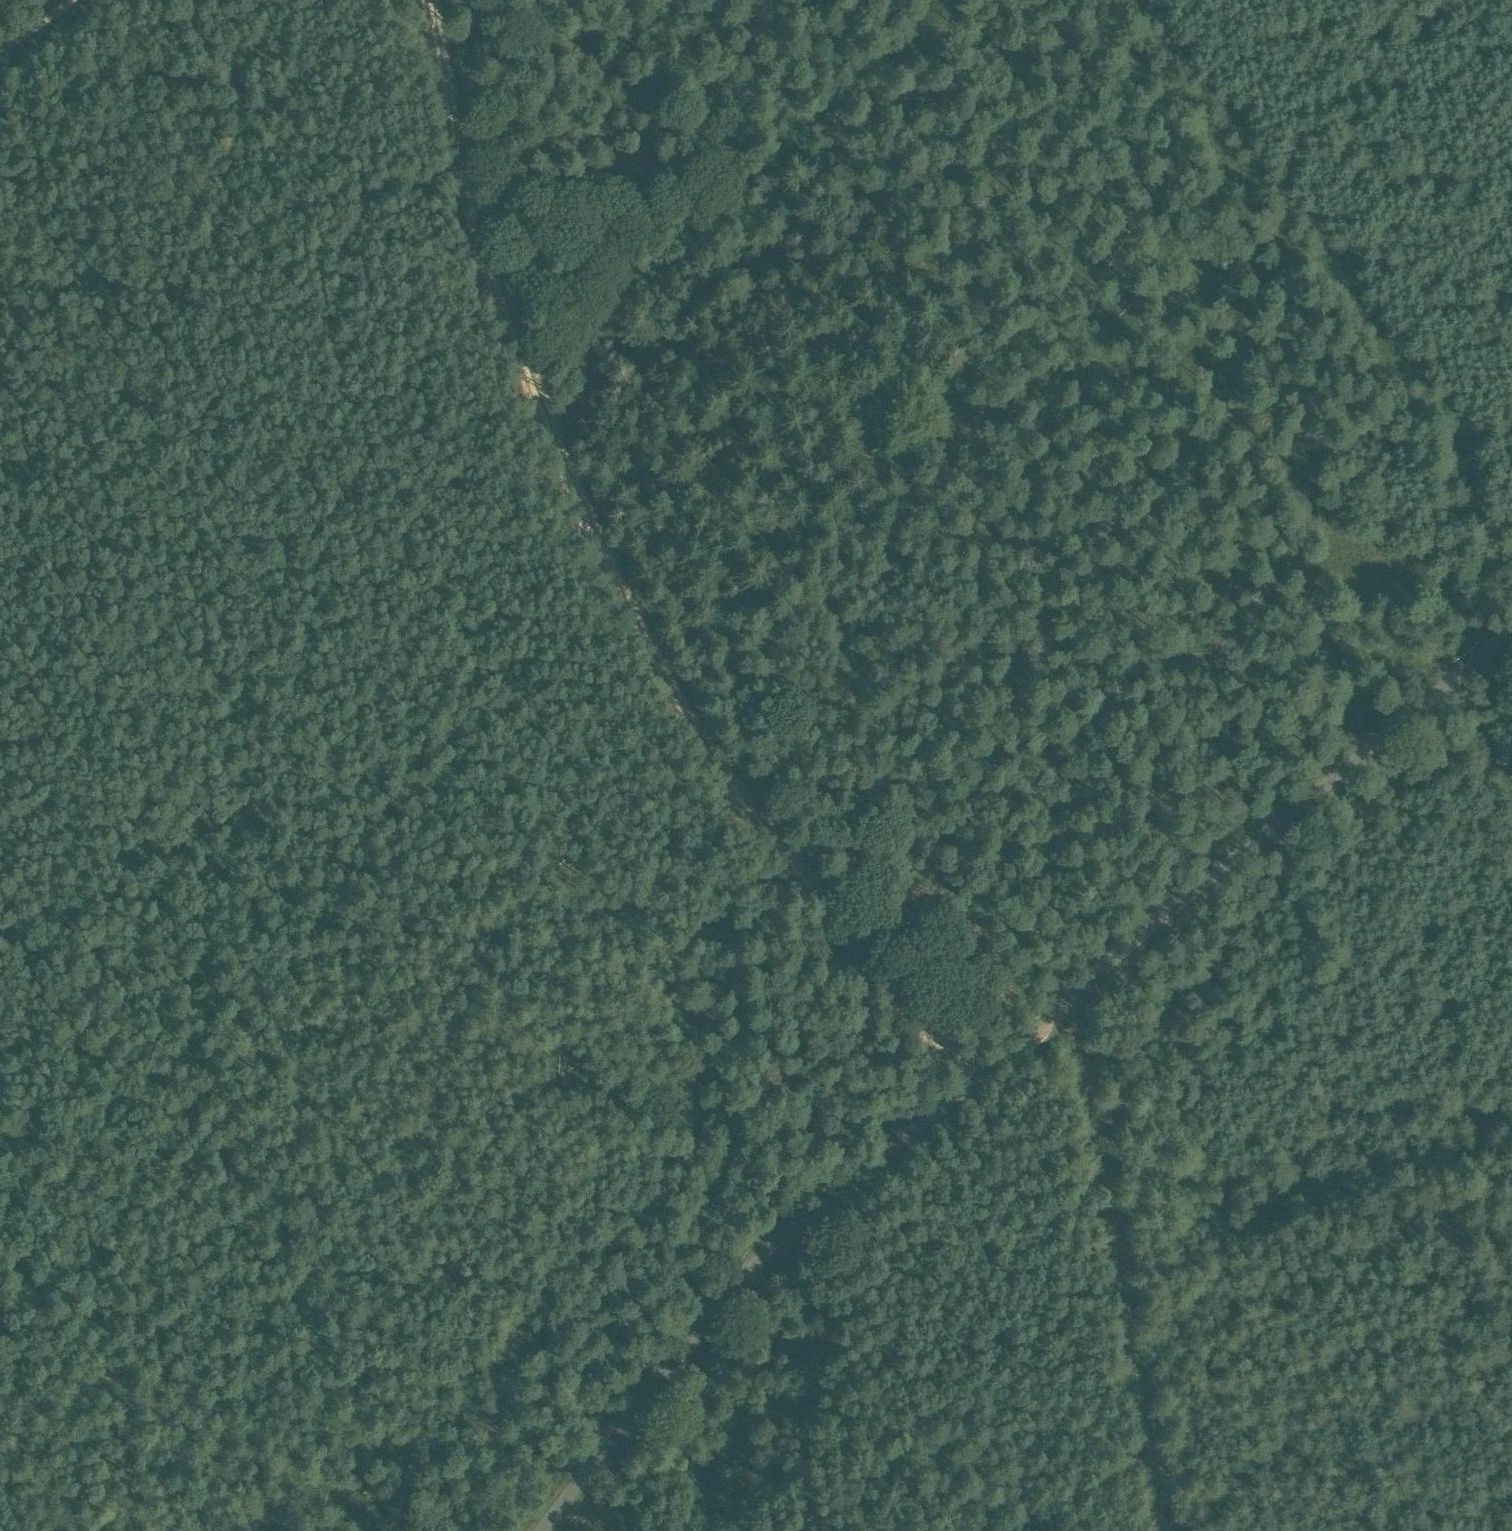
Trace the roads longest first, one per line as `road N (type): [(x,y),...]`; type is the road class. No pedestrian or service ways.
road 1 (unclassified): [(529,1530),(726,1280),(1511,635)]
road 2 (track): [(1064,1008),(1149,1530)]

